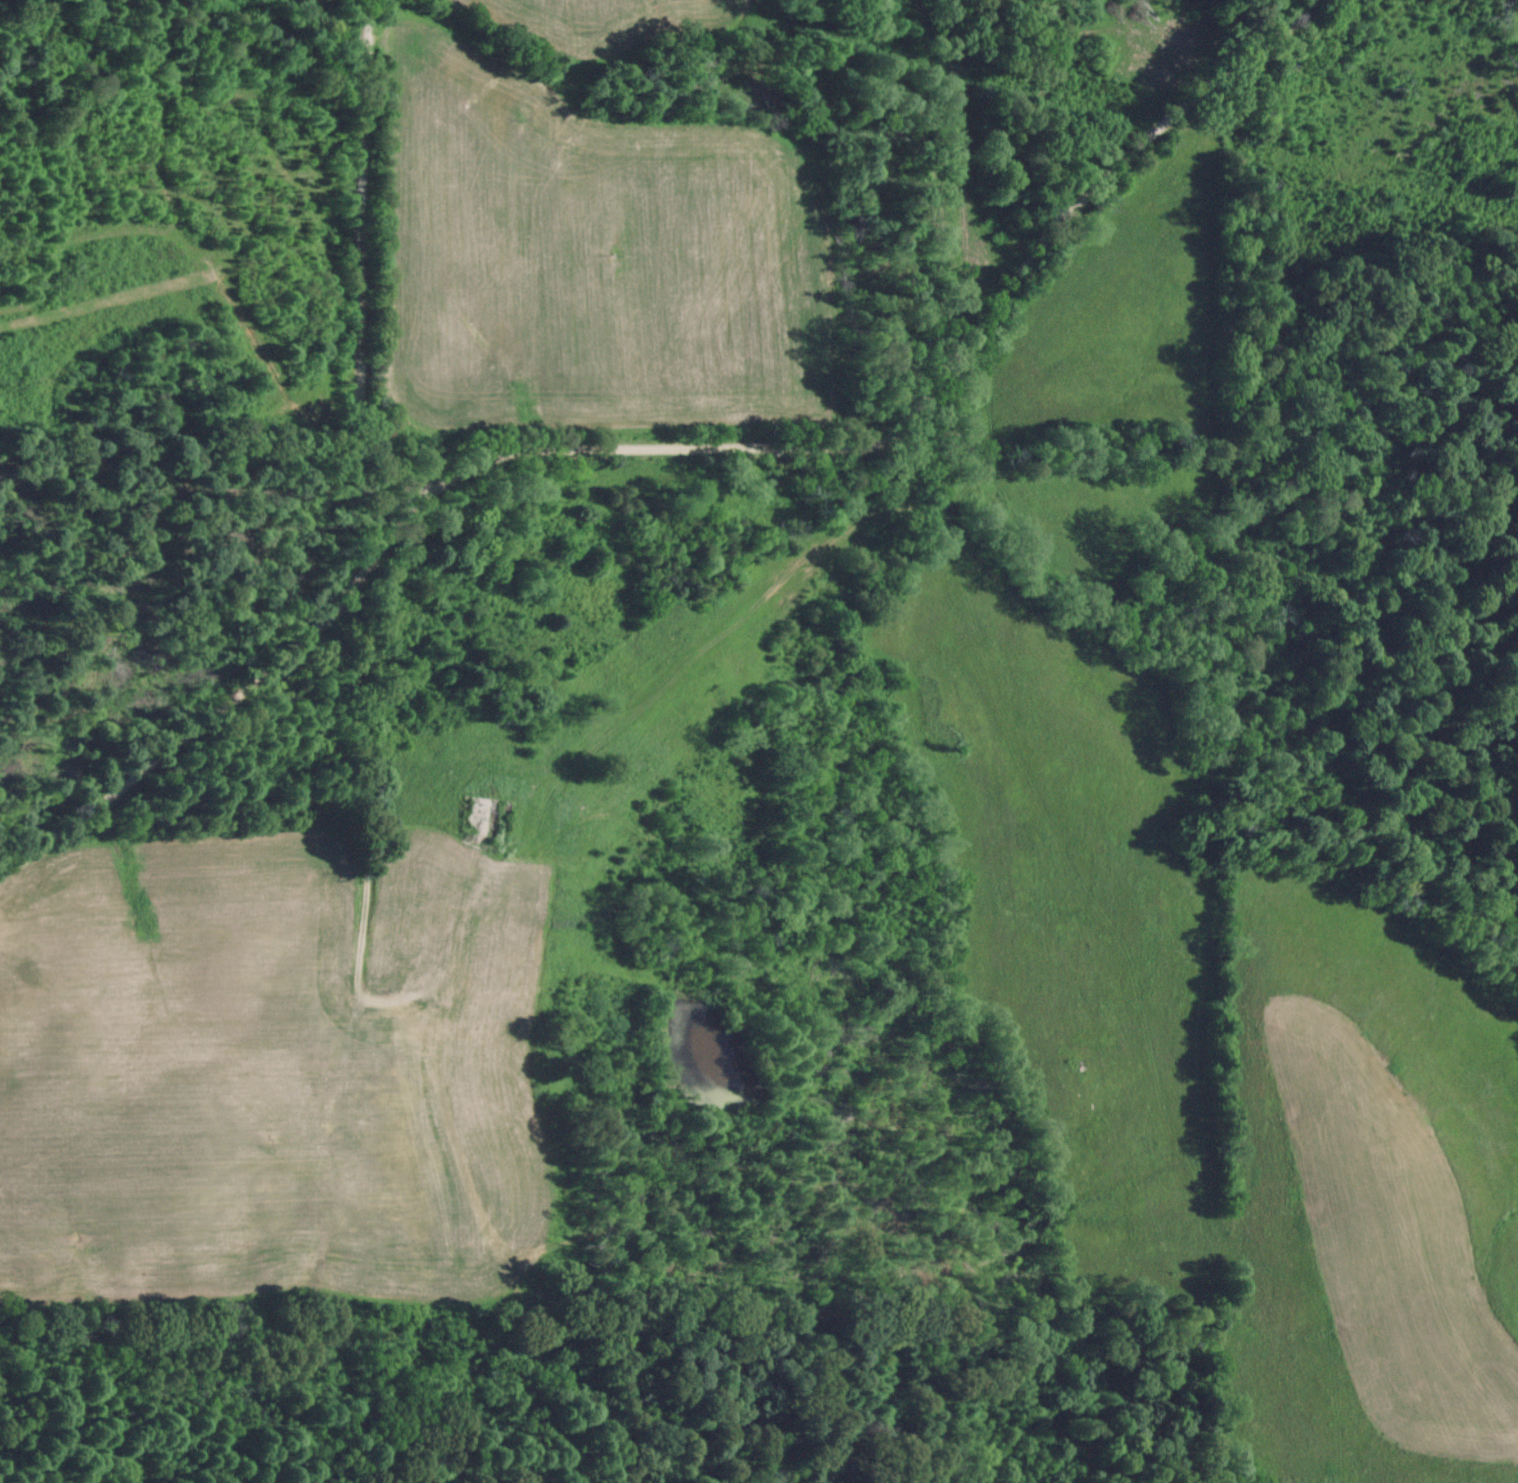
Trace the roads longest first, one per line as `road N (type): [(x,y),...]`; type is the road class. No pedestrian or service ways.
road 1 (residential): [(0,868),(87,815),(275,666),(329,617),(422,496),(498,461),(540,453),(861,450),(899,435),(1077,214),(1195,103),(1279,44),(1315,0)]
road 2 (residential): [(422,496),(370,444),(360,413),(366,0)]
road 3 (residential): [(358,581),(357,966)]

